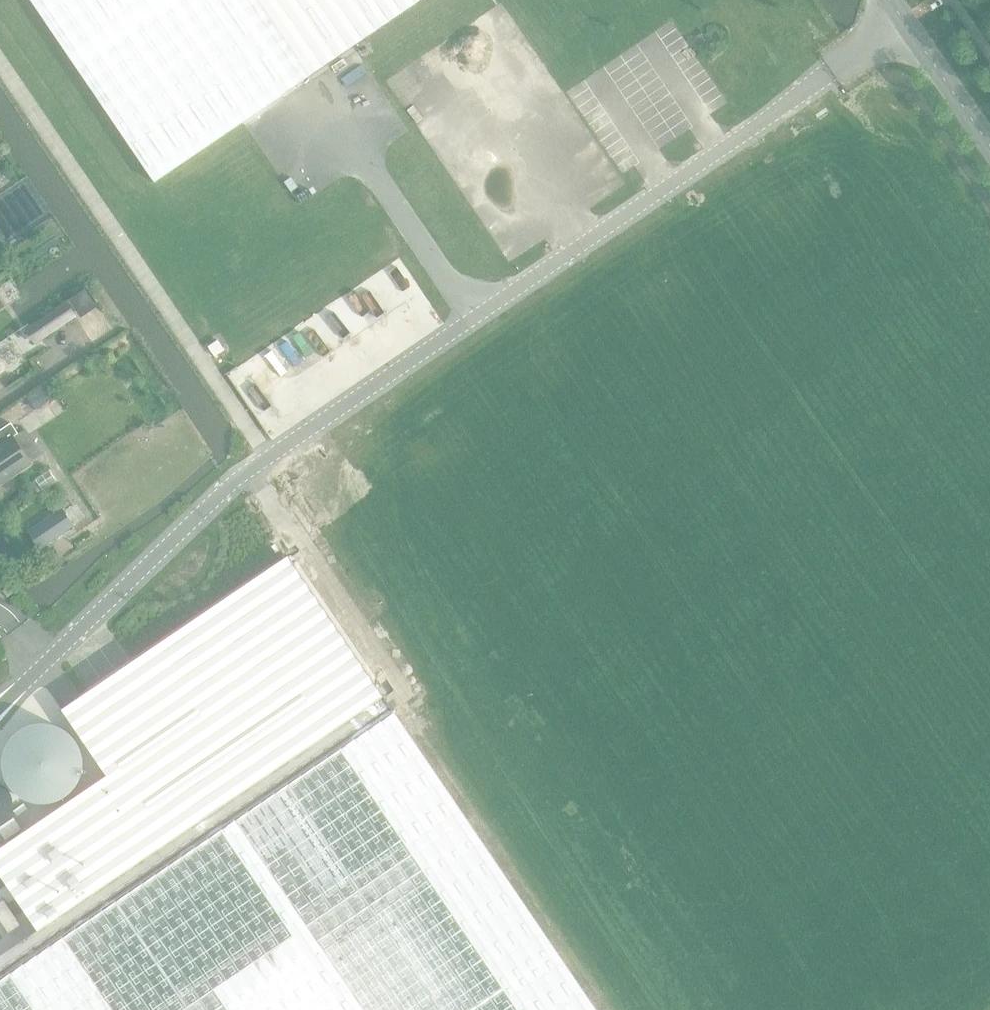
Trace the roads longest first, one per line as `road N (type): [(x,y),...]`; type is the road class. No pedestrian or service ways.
road 1 (tertiary): [(989,142),(893,0)]

